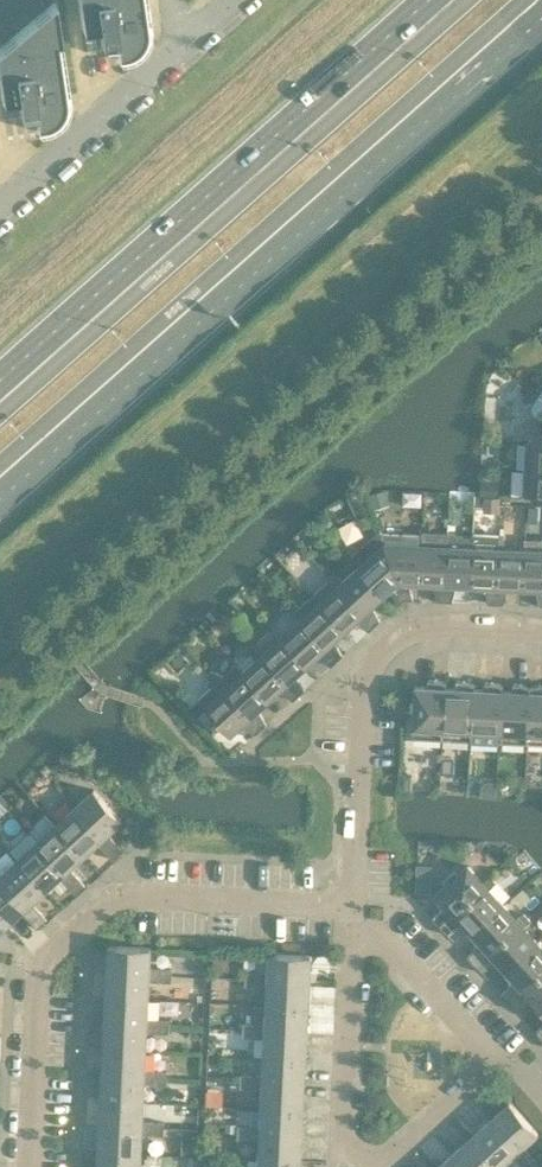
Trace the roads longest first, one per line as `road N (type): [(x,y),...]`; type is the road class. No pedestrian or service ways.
road 1 (trunk): [(0,502),(541,25)]
road 2 (trunk): [(428,0),(0,378)]
road 3 (residential): [(29,1166),(39,979),(116,900),(353,904)]
road 4 (residential): [(353,904),(371,685),(394,656),(426,638),(541,634)]
road 5 (residential): [(352,937),(387,942),(486,1045),(491,1063),(392,1157),(372,1161),(352,1151),(342,1131)]
road 6 (unclassified): [(231,0),(0,206)]
road 7 (residential): [(342,1131),(352,937)]

